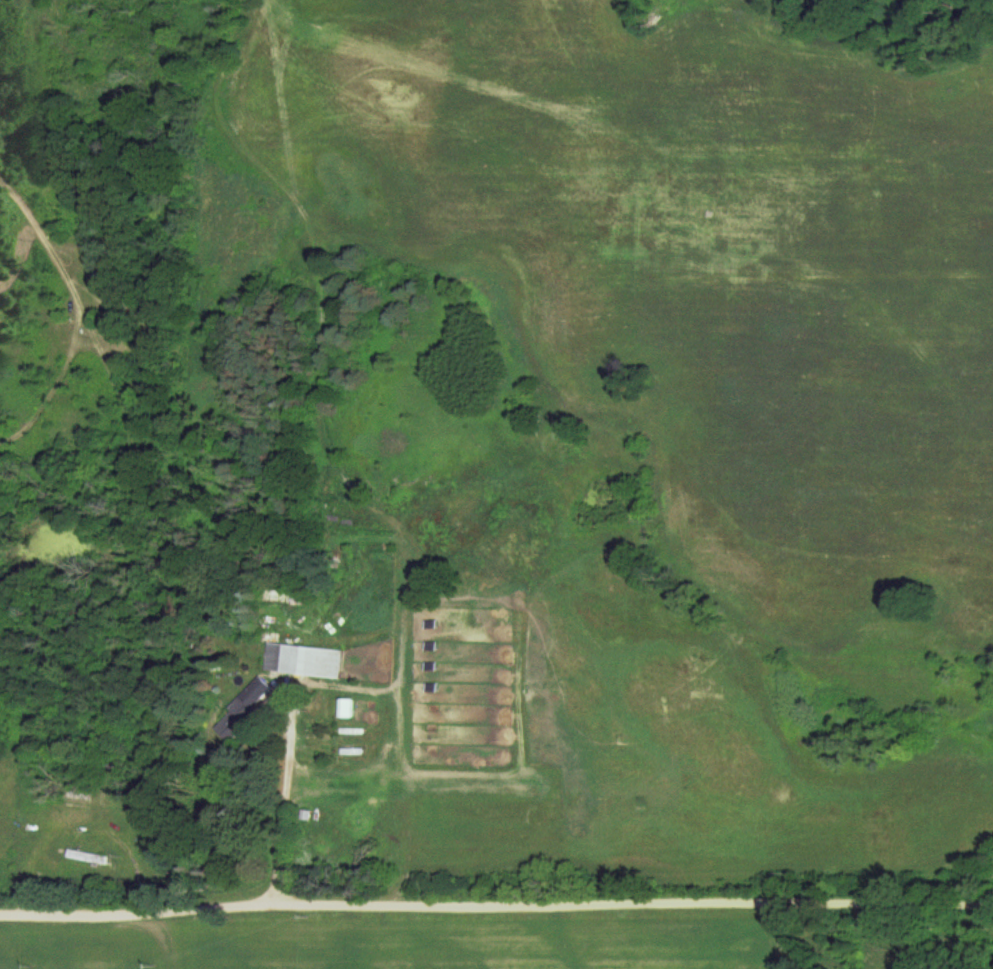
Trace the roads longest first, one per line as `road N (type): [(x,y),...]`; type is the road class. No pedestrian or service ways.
road 1 (residential): [(0,908),(992,903)]

